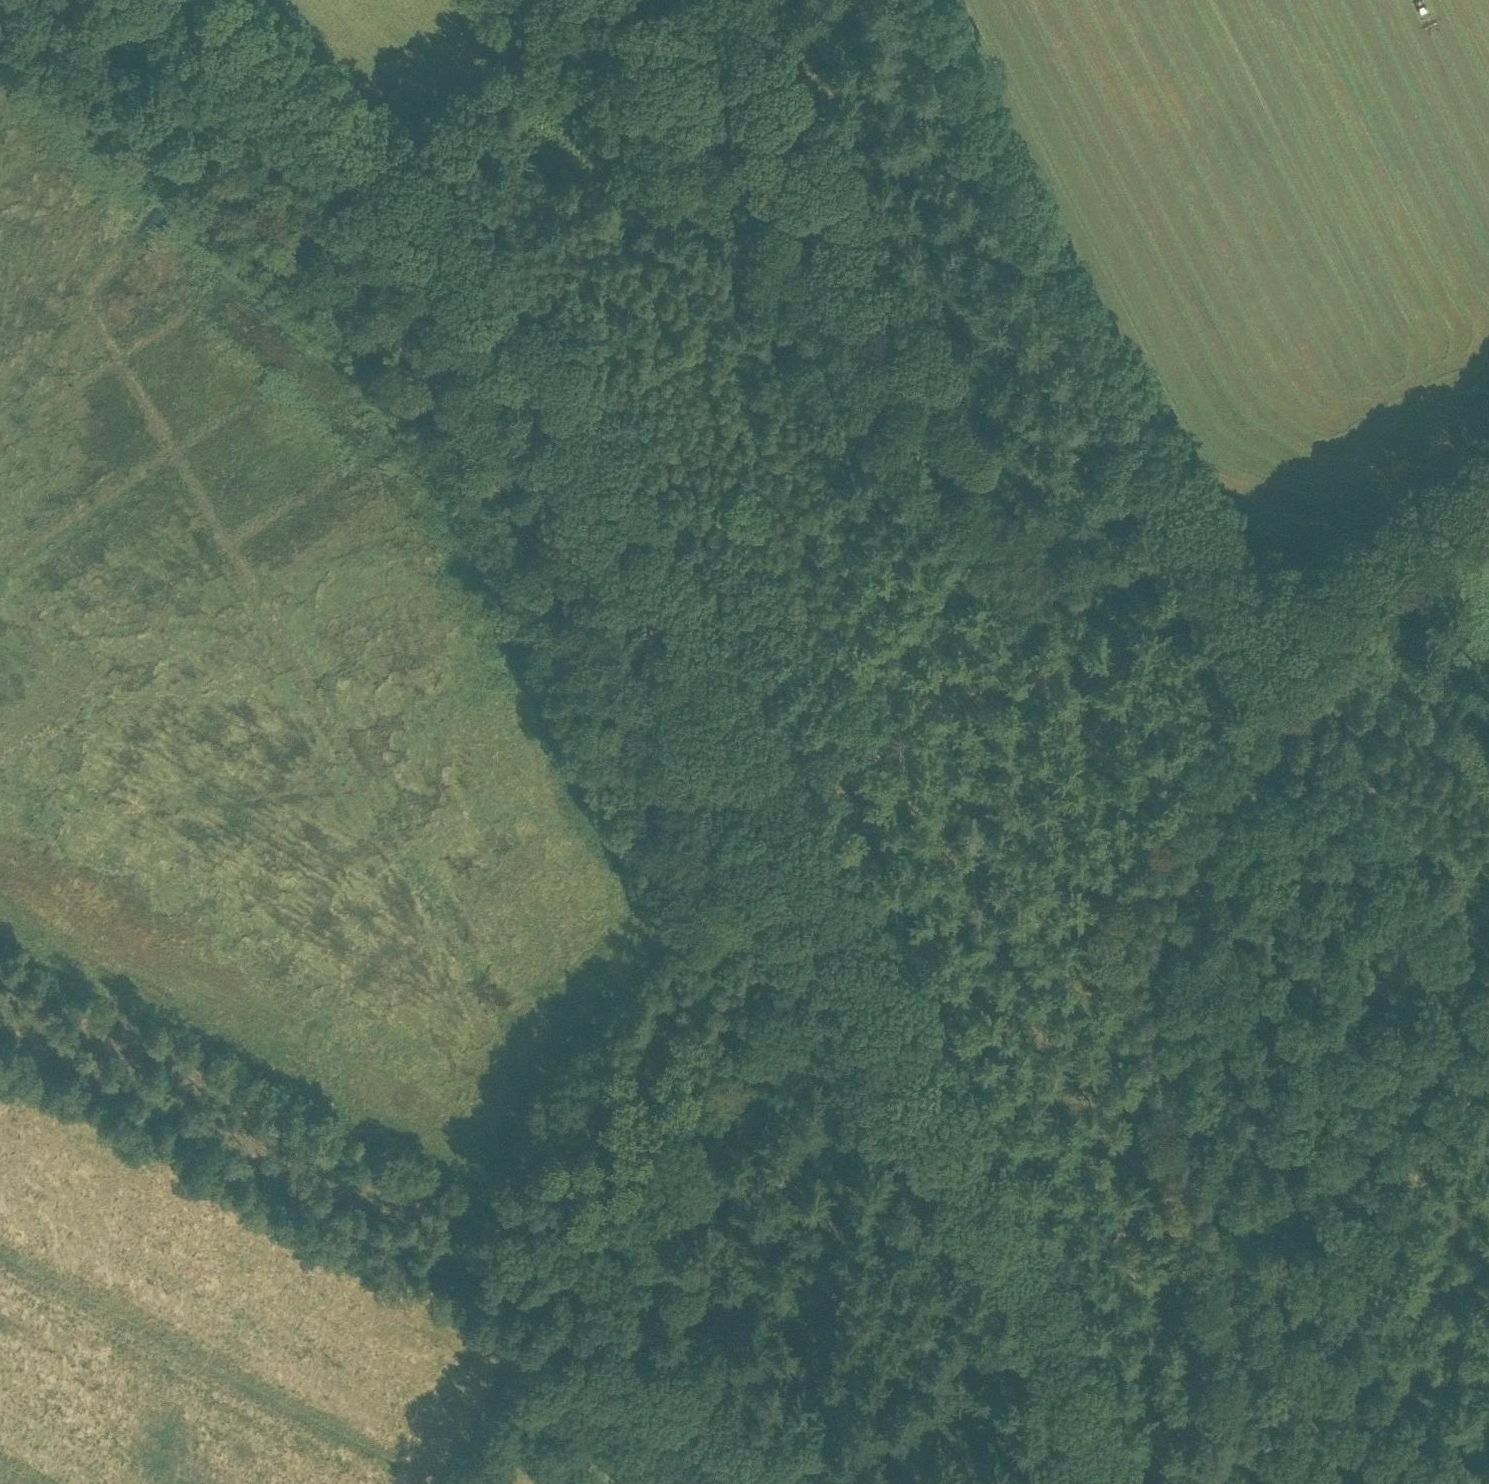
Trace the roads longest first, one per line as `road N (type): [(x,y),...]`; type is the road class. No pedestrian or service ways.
road 1 (track): [(180,0),(458,248),(516,323),(712,692),(1111,1483)]
road 2 (track): [(487,1483),(569,1320),(832,934)]

